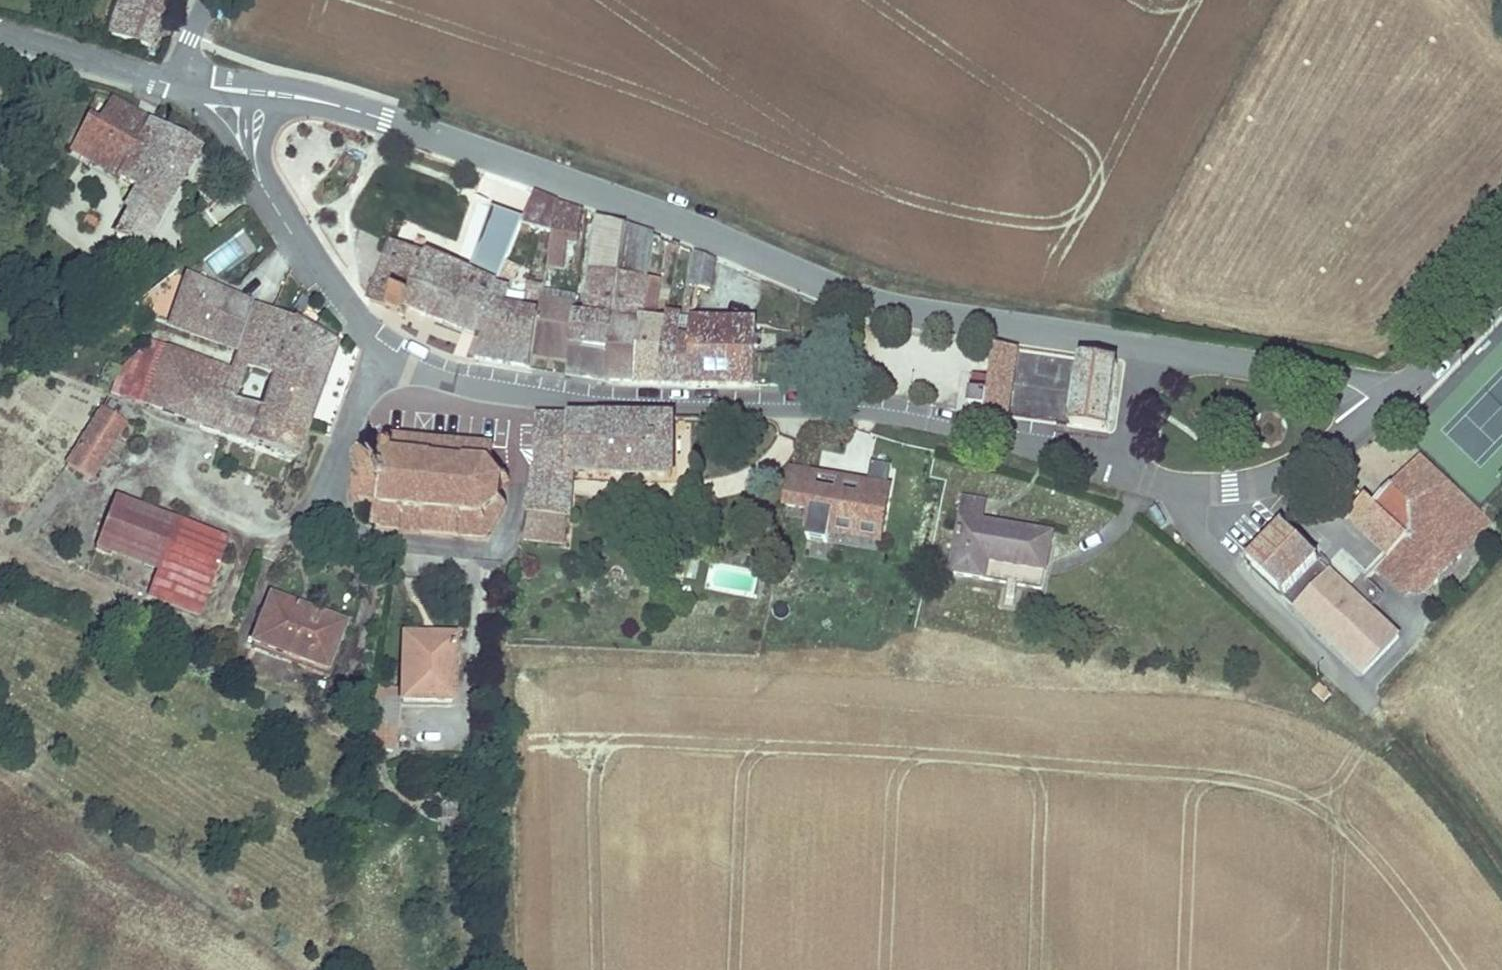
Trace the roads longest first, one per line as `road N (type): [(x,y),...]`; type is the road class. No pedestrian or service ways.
road 1 (residential): [(1142,347),(862,300),(719,240),(392,123),(276,96)]
road 2 (tertiary): [(523,396),(637,409),(881,411),(1127,469)]
road 3 (residential): [(381,356),(325,491),(334,517),(354,535),(470,551),(507,541),(523,396)]
road 4 (tertiary): [(1127,469),(1186,492),(1255,488),(1322,458),(1380,411)]
road 5 (residential): [(1380,411),(1323,375),(1142,347)]
road 6 (track): [(1501,870),(1372,706)]
road 7 (tertiary): [(0,37),(189,86)]
road 8 (tertiary): [(1380,411),(1501,285)]
road 9 (tertiary): [(284,228),(381,356)]
road 10 (tertiary): [(381,356),(429,377),(523,396)]
road 11 (residential): [(284,228),(263,164),(276,96)]
road 12 (residential): [(1142,347),(1127,469)]

